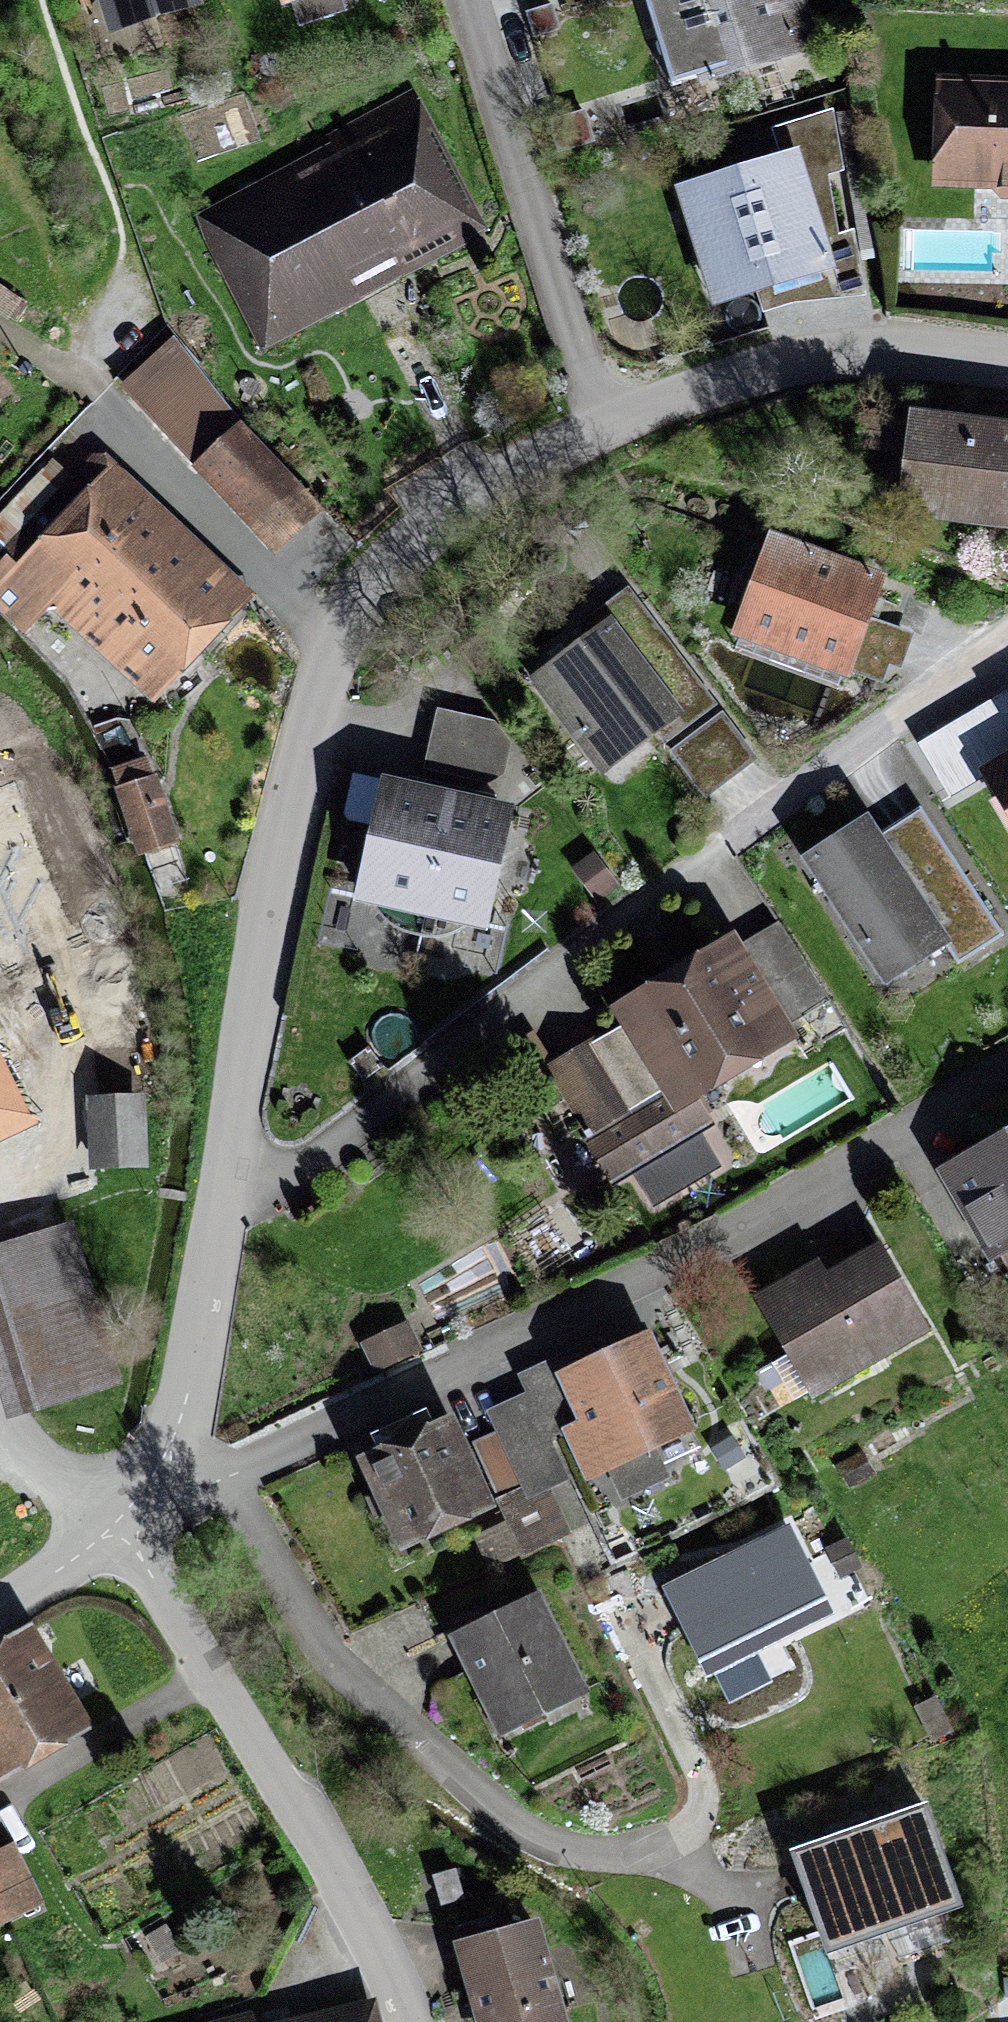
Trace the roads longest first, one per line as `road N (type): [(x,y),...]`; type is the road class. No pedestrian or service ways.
road 1 (residential): [(121,1528),(156,1488),(183,1420),(337,643),(387,561),(431,521),(487,482),(608,425)]
road 2 (residential): [(121,1528),(371,1933),(409,2021)]
road 3 (residential): [(471,0),(608,425)]
road 4 (residential): [(608,425),(807,360),(932,352),(1007,359)]
road 5 (residential): [(0,1607),(121,1528)]

